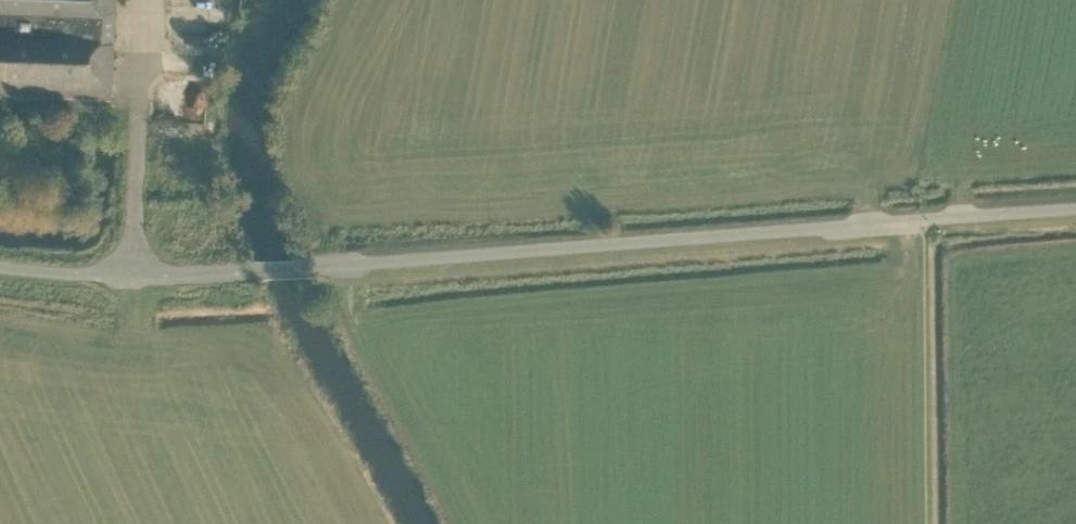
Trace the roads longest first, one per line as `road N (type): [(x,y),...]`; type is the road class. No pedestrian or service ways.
road 1 (unclassified): [(252,271),(1075,207)]
road 2 (unclassified): [(252,271),(130,273),(0,263)]

